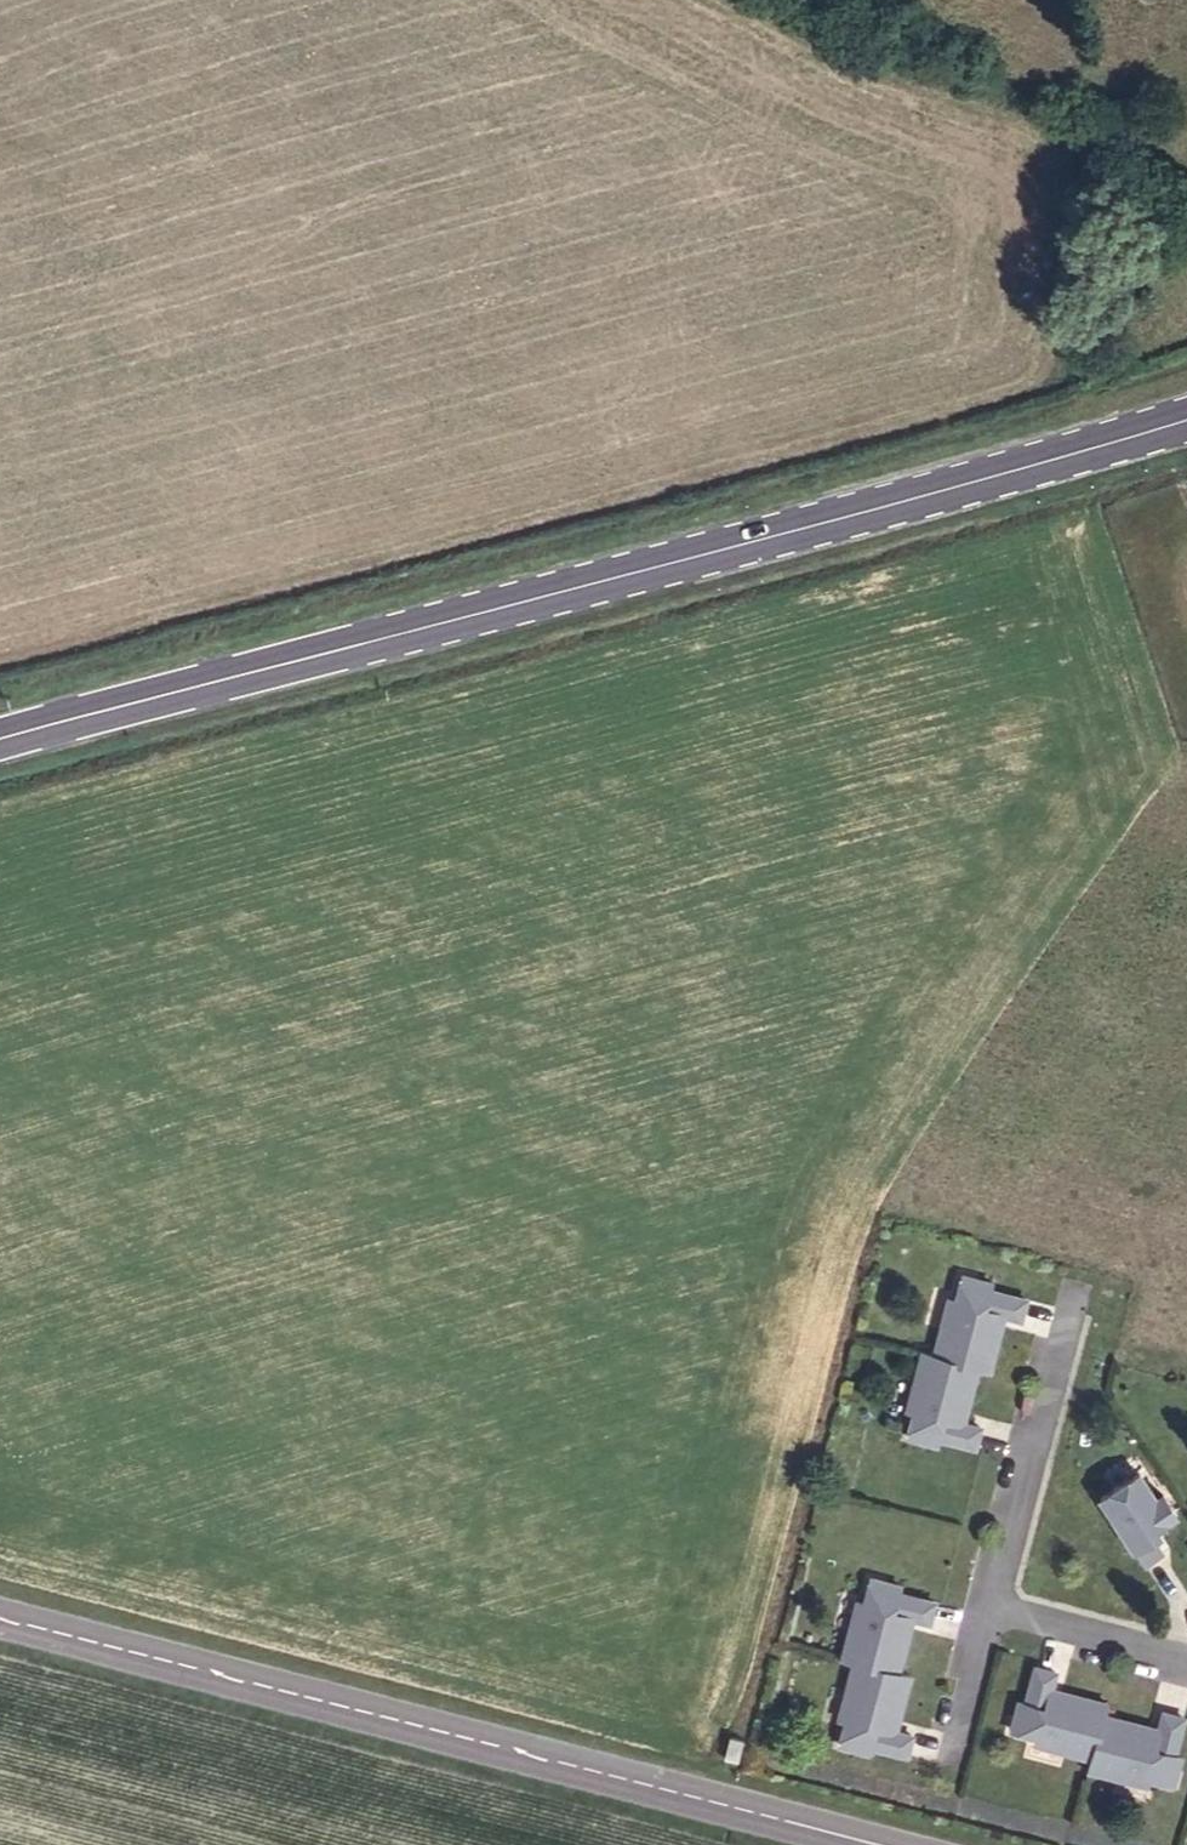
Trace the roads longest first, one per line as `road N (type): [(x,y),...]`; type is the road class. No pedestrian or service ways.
road 1 (primary): [(0,740),(839,517),(1186,415)]
road 2 (tertiary): [(895,1844),(0,1618)]

